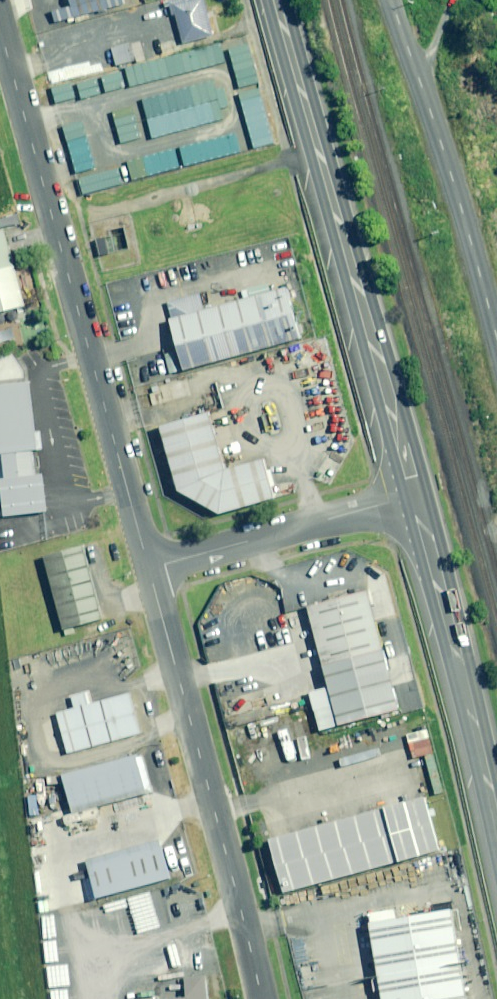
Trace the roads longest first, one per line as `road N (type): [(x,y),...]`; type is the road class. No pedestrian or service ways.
road 1 (residential): [(148,568),(0,26)]
road 2 (secondary): [(416,497),(277,0)]
road 3 (residential): [(261,998),(148,568)]
road 4 (unclassified): [(496,329),(391,0)]
road 5 (secondary): [(496,824),(416,497)]
road 6 (residential): [(148,568),(416,497)]

